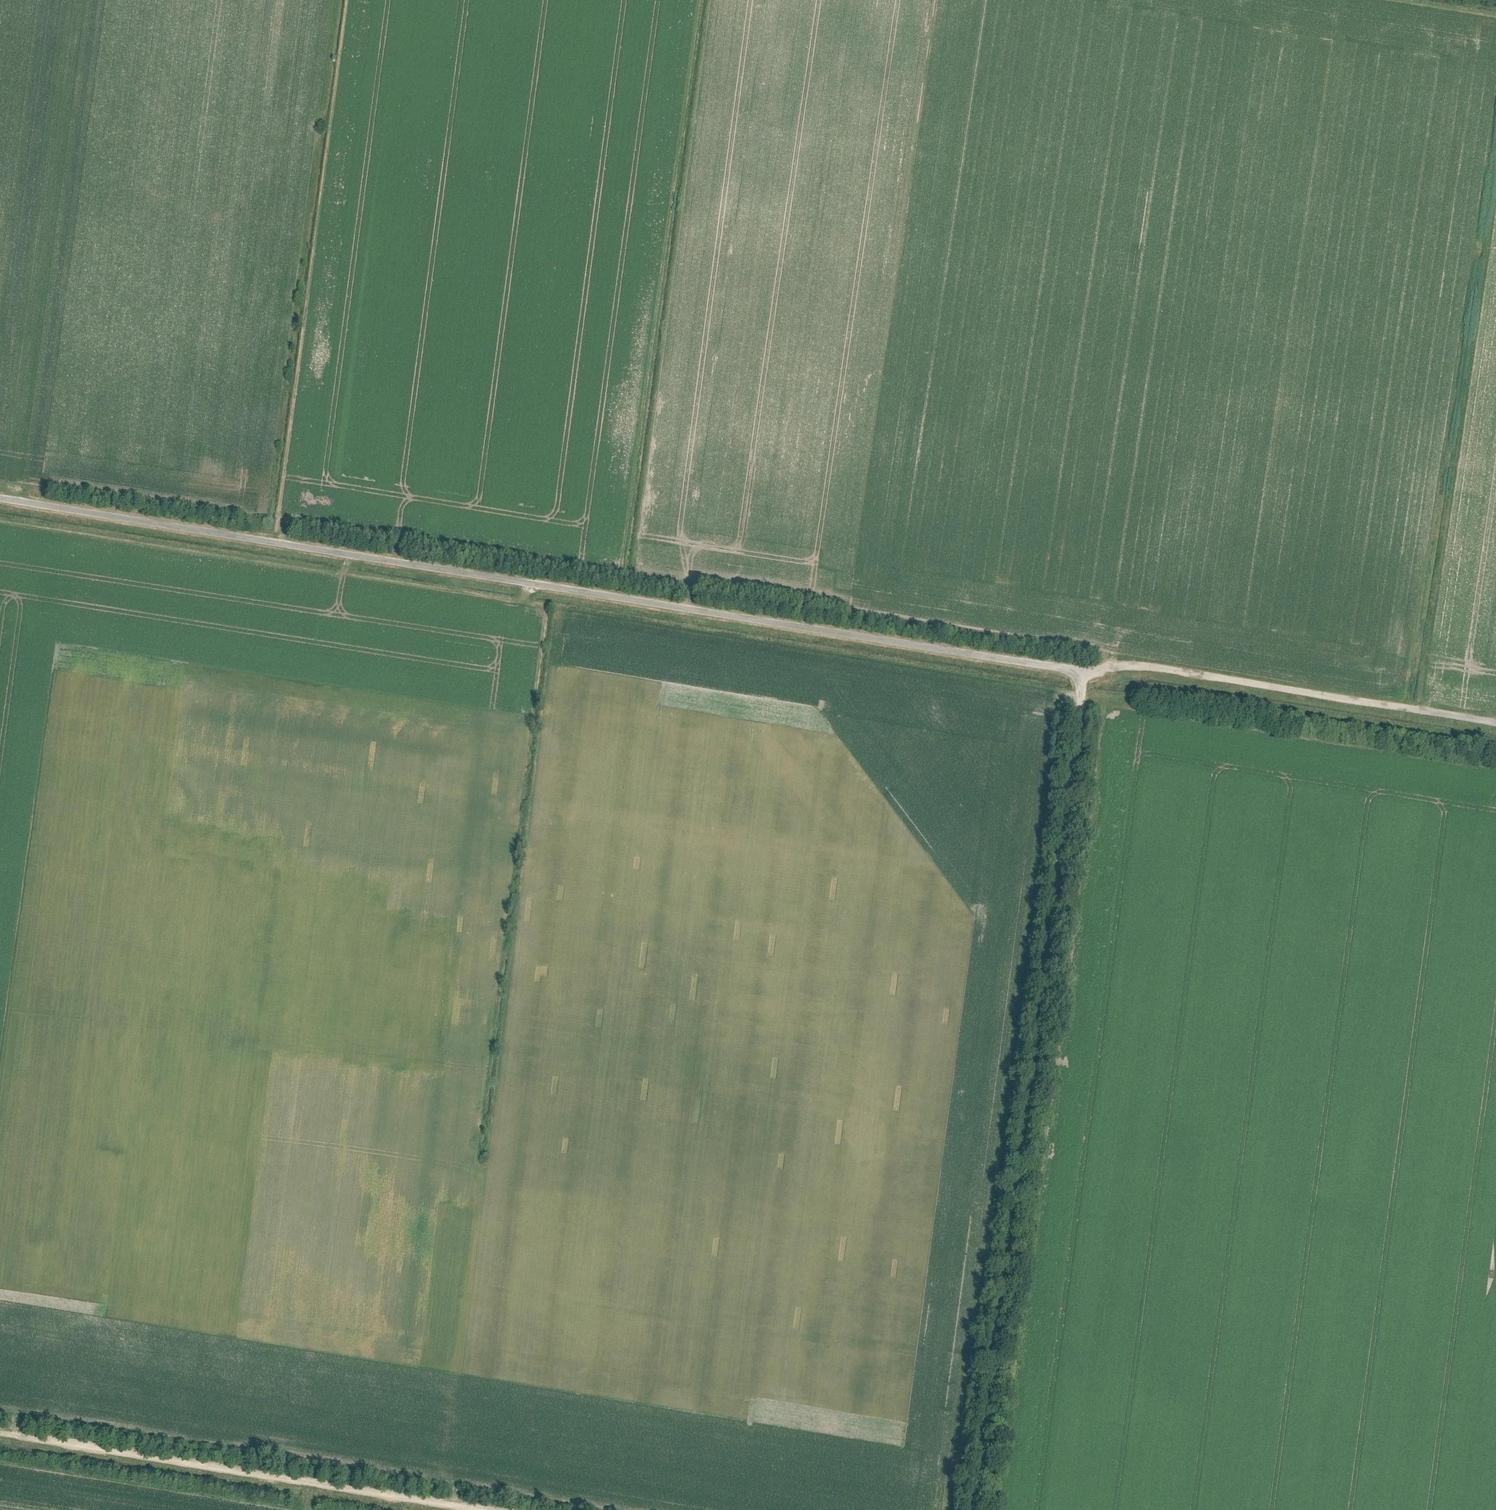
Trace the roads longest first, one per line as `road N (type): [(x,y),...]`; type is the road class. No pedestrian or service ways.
road 1 (unclassified): [(1081,672),(0,493)]
road 2 (unclassified): [(975,1509),(1081,672)]
road 3 (track): [(0,1428),(511,1509)]
road 4 (unclassified): [(1495,721),(1125,666),(1081,672)]

